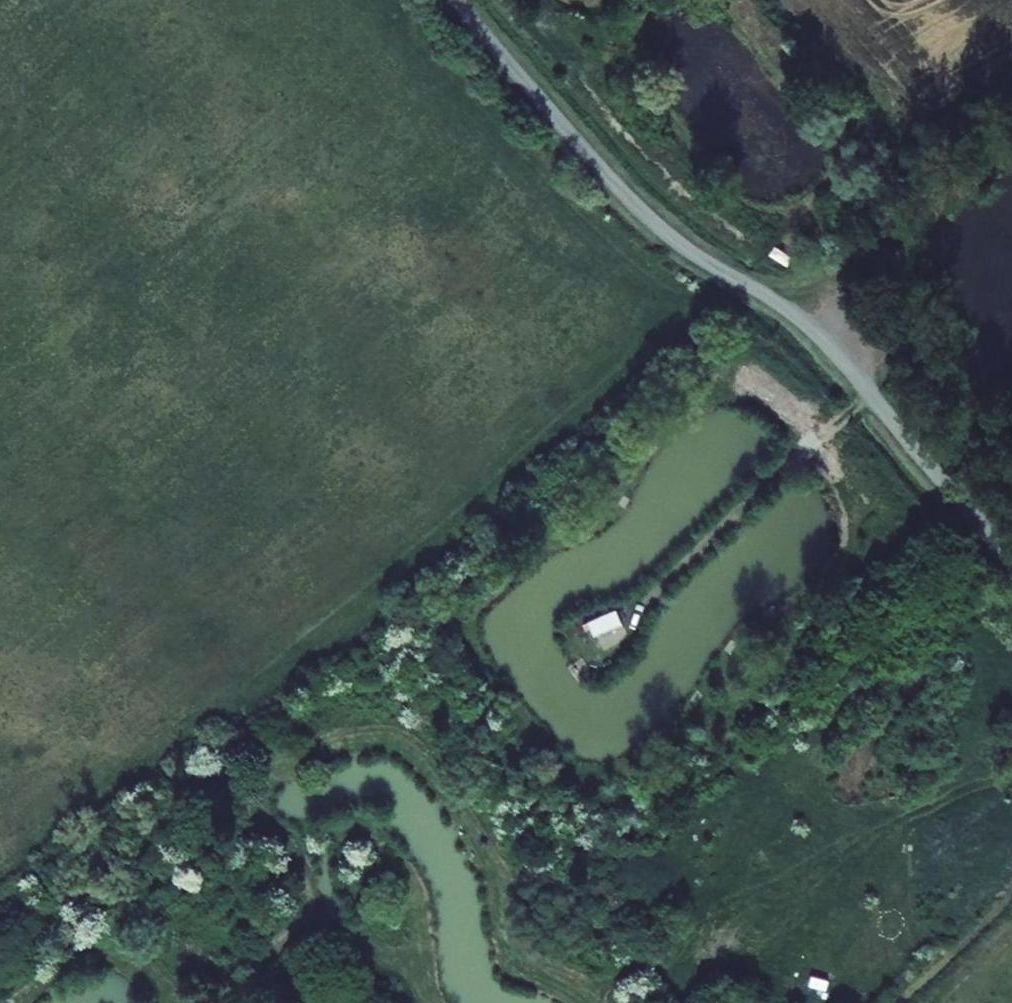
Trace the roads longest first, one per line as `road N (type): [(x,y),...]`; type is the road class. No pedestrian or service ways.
road 1 (track): [(463,0),(598,167),(652,221),(808,325),(1011,563)]

